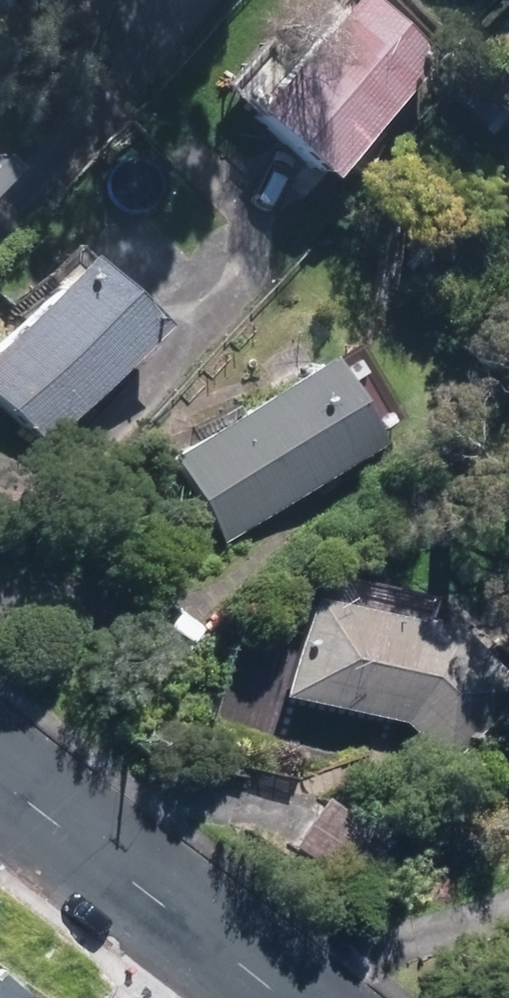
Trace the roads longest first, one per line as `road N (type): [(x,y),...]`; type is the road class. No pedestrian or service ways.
road 1 (tertiary): [(0,779),(279,997)]

